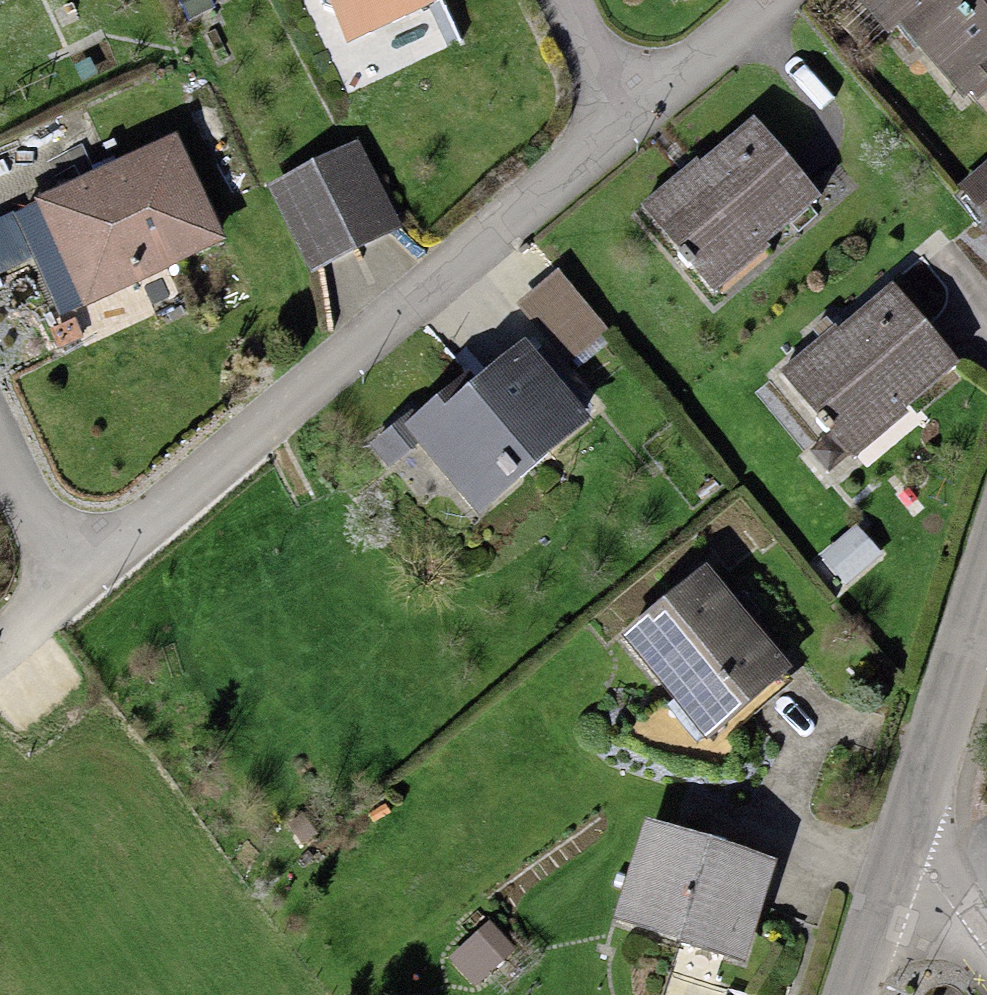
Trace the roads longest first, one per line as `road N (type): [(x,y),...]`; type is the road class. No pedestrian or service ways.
road 1 (residential): [(615,116),(114,541),(74,544),(16,504),(0,469)]
road 2 (residential): [(986,570),(904,848)]
road 3 (residential): [(755,0),(615,116)]
road 4 (residential): [(904,848),(855,994)]
road 5 (track): [(0,654),(62,595),(74,544)]
road 6 (residential): [(615,116),(559,0)]
road 7 (residential): [(904,848),(986,947)]

